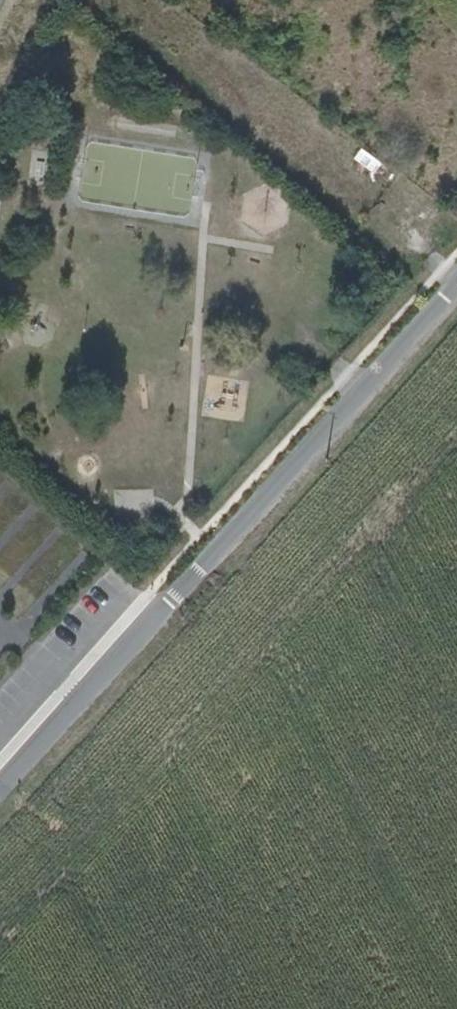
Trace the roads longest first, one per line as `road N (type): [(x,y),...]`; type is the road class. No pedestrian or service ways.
road 1 (residential): [(456,285),(0,787)]

